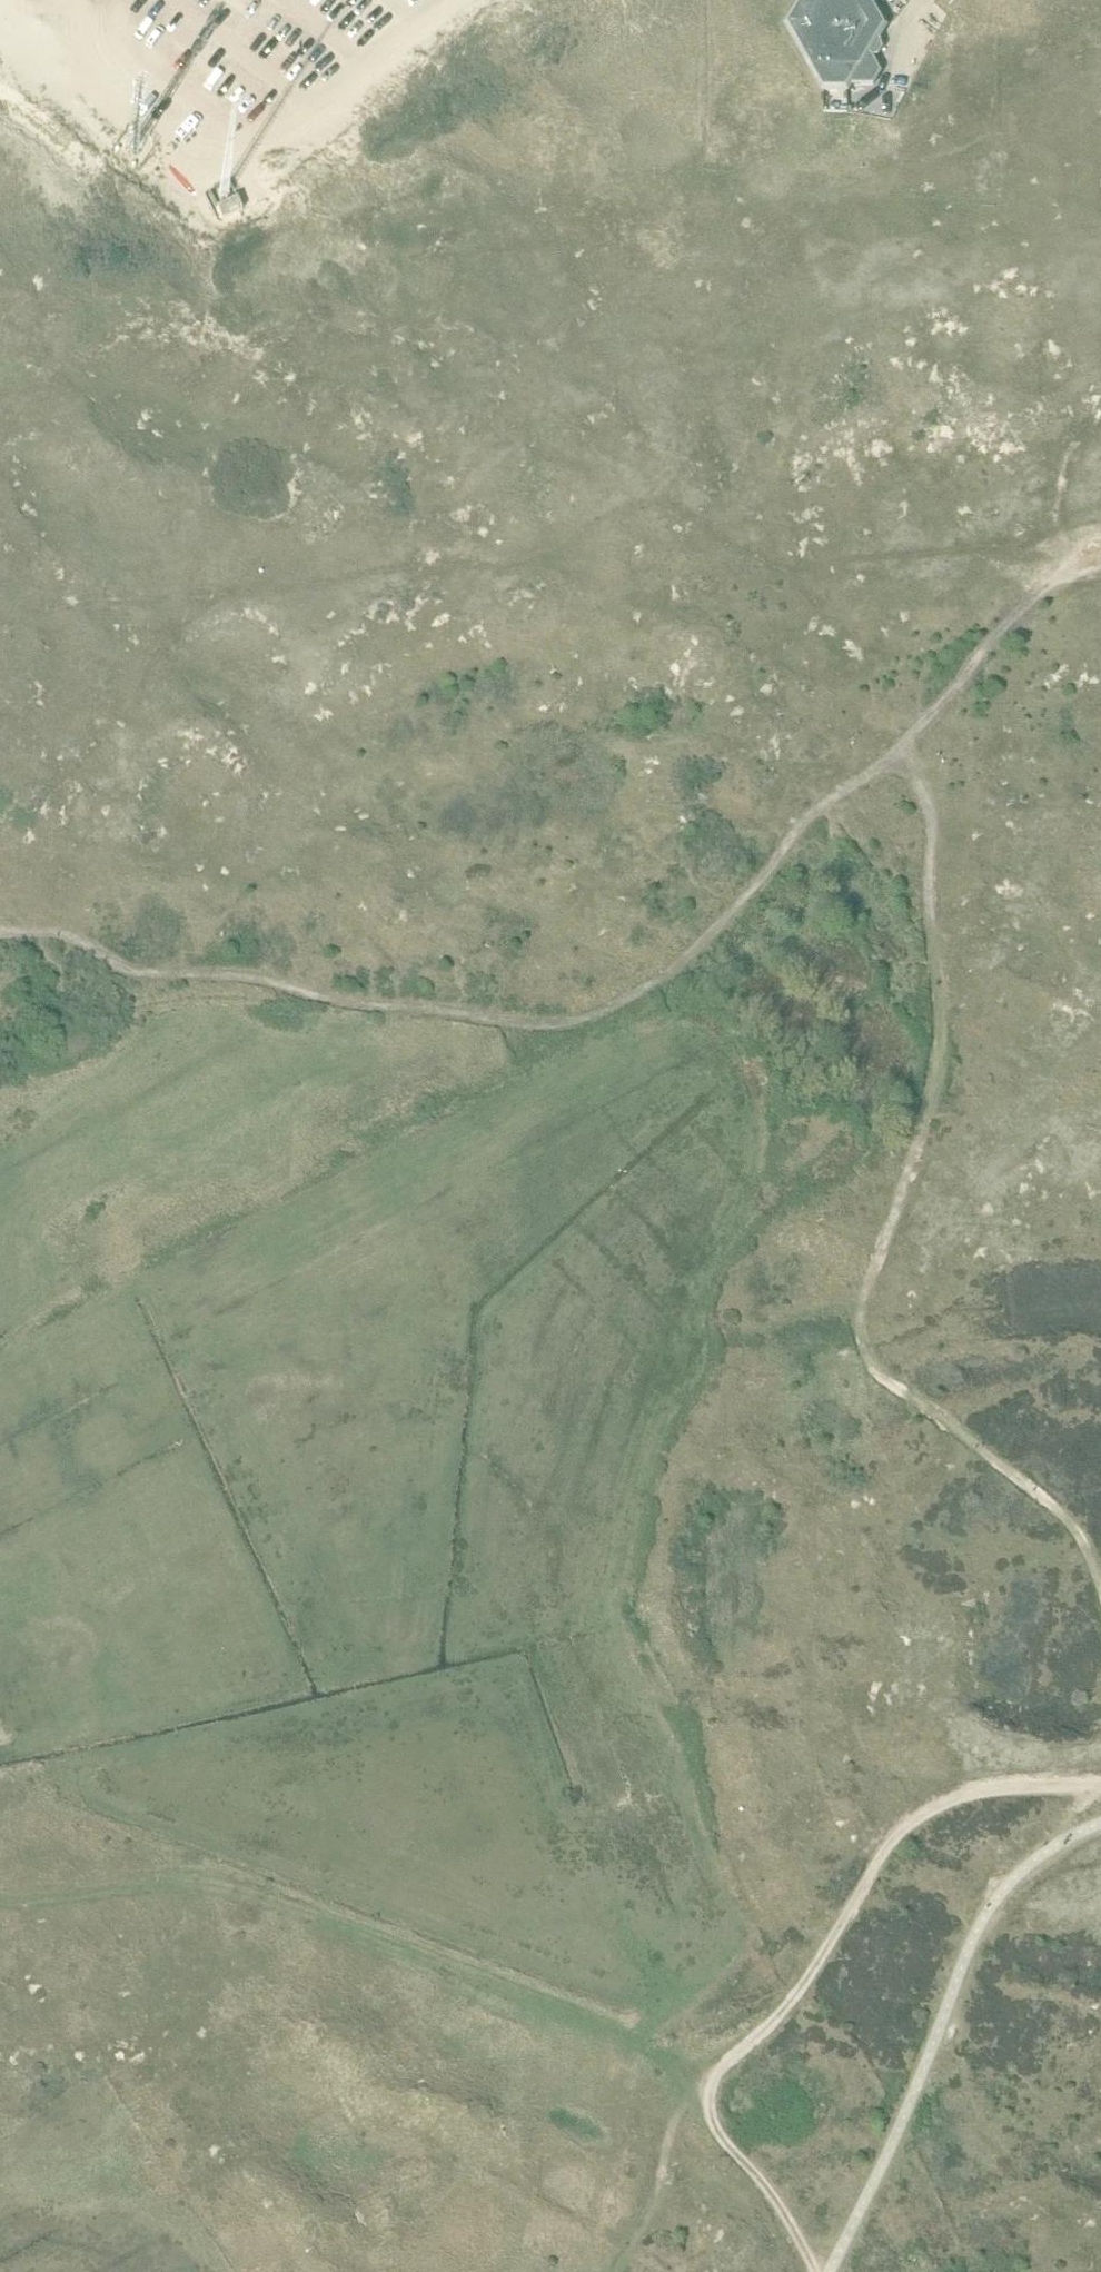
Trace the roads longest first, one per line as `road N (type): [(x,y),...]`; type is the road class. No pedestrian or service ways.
road 1 (track): [(1100,1779),(982,1789),(921,1816),(791,2008),(714,2087)]
road 2 (track): [(714,2087),(712,2120),(796,2222),(824,2271)]
road 3 (track): [(714,2087),(660,2165),(641,2229),(613,2271)]

